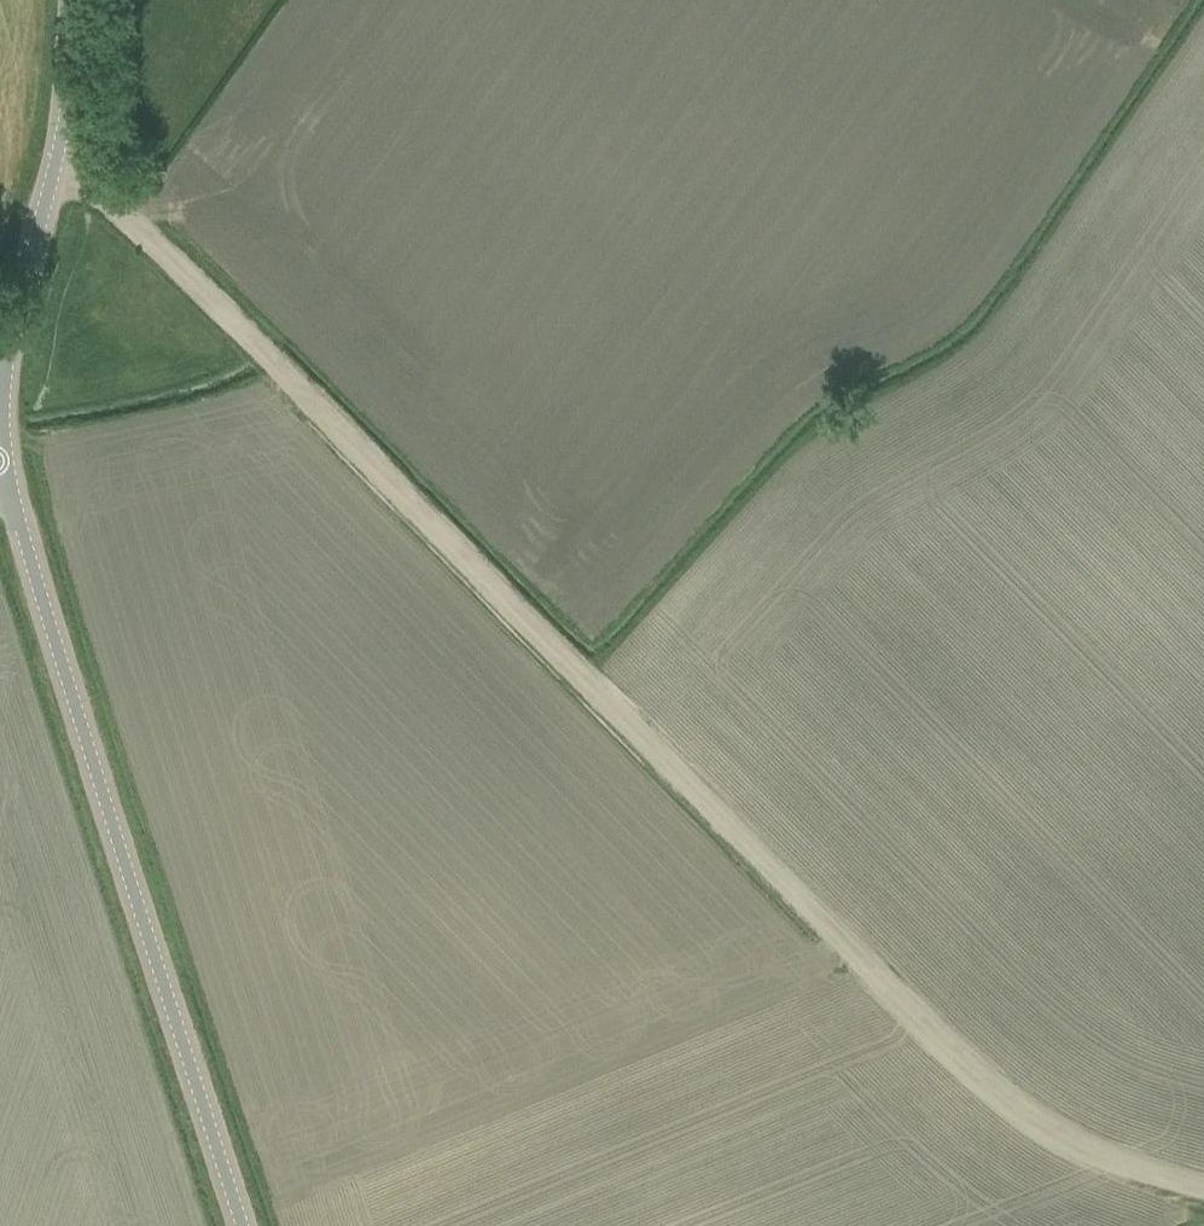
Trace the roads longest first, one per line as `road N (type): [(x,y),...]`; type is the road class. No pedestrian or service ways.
road 1 (track): [(55,159),(97,186),(989,1093),(1063,1143),(1203,1191)]
road 2 (tertiary): [(242,1225),(0,477)]
road 3 (tertiary): [(0,385),(60,135),(74,0)]

